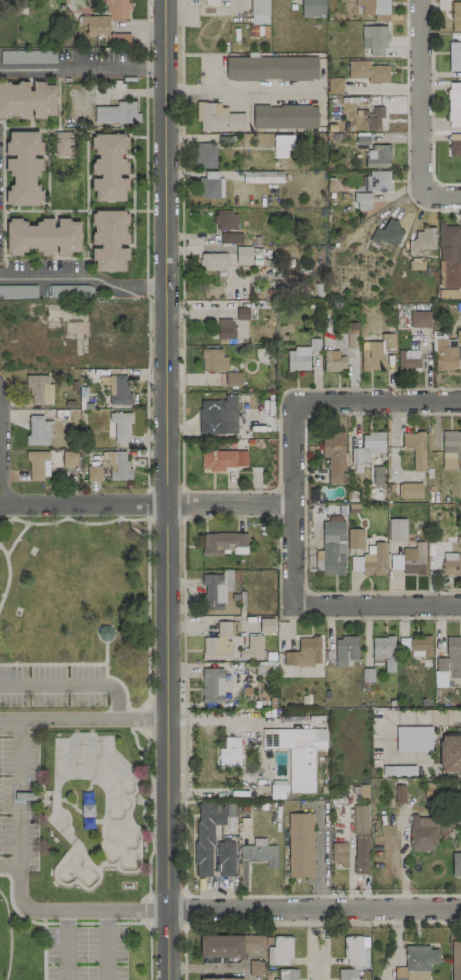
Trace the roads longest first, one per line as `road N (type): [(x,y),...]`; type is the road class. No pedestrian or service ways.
road 1 (tertiary): [(164,0),(167,979)]
road 2 (residential): [(167,910),(460,909)]
road 3 (residential): [(0,505),(291,504)]
road 4 (residential): [(291,504),(297,406),(460,401)]
road 5 (residential): [(291,504),(297,602),(460,605)]
road 6 (residential): [(420,0),(420,181)]

